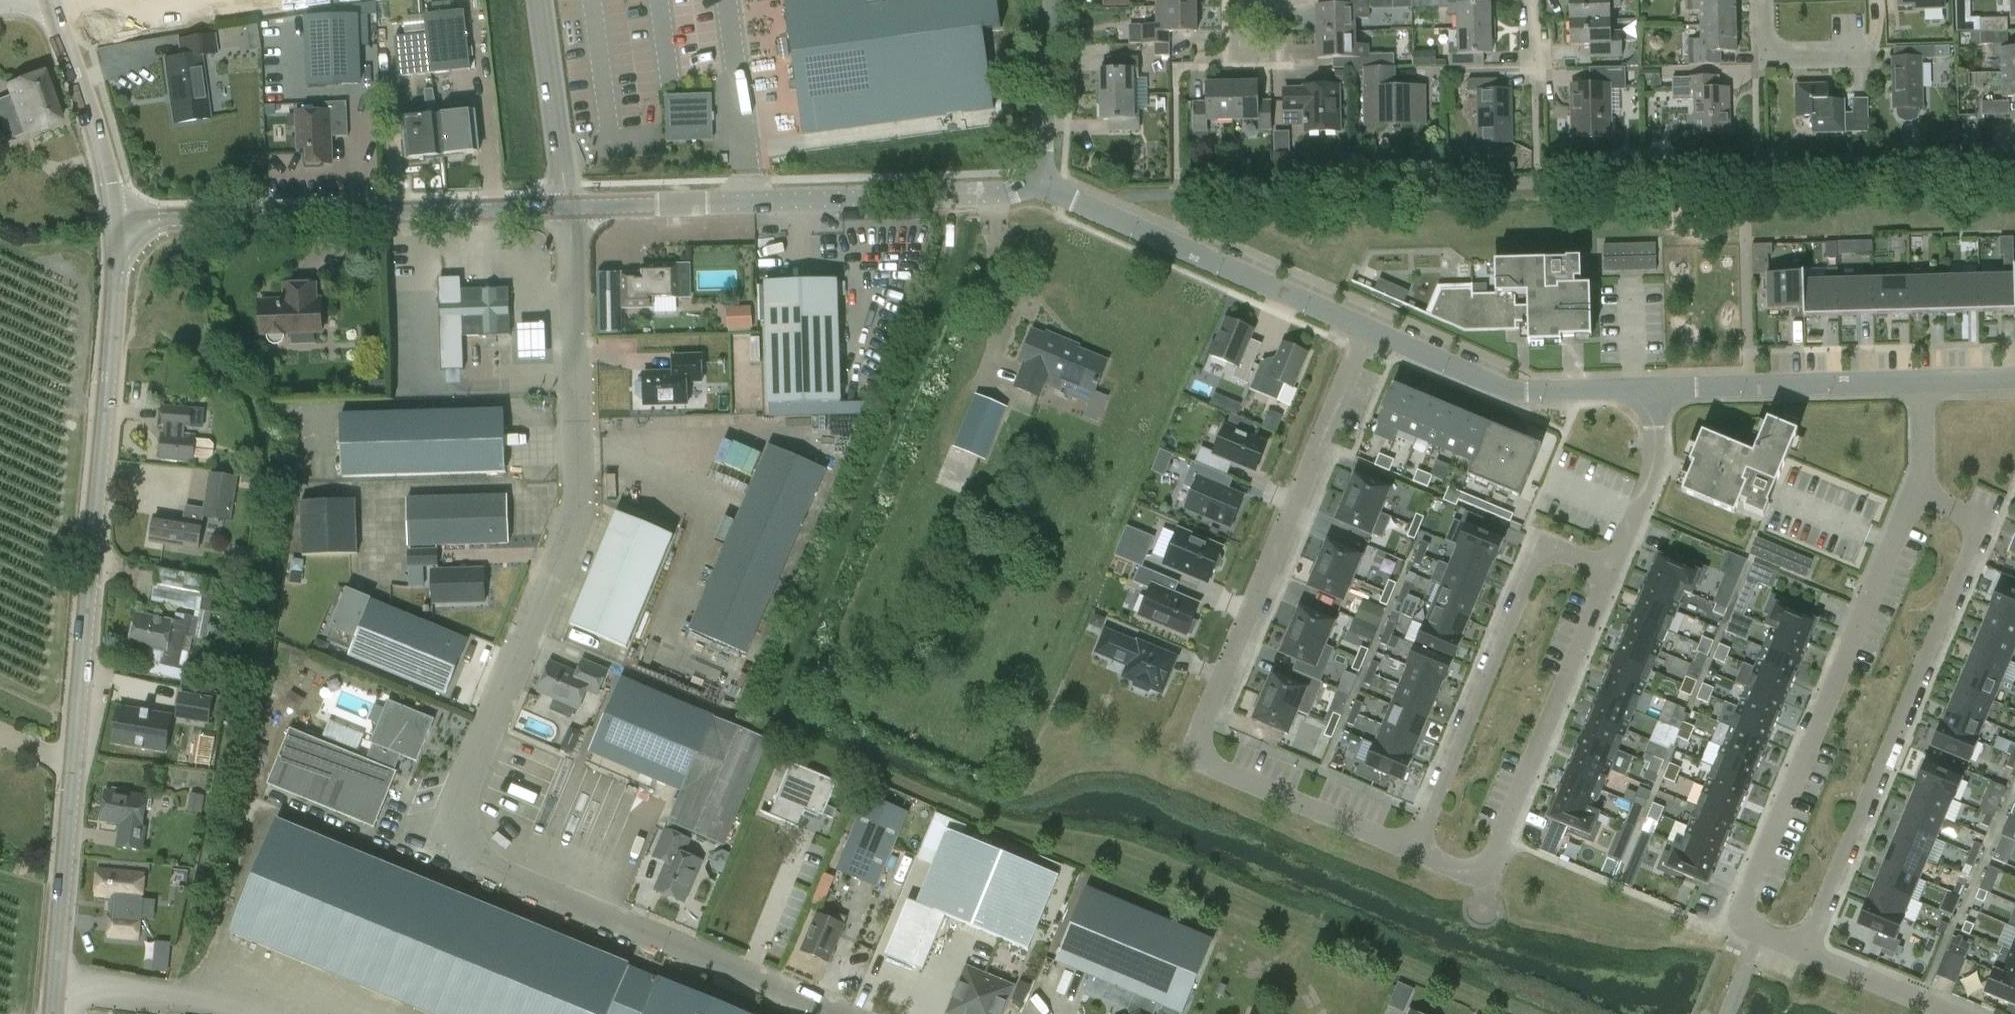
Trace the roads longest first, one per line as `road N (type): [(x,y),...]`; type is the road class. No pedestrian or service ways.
road 1 (unclassified): [(844,1013),(464,848),(455,811),(464,775),(579,512),(569,207)]
road 2 (tertiary): [(54,1013),(117,221)]
road 3 (residential): [(1364,328),(1203,724),(1201,752),(1225,772),(1415,852)]
road 4 (residential): [(1915,495),(1737,923),(1810,953)]
road 5 (residential): [(1915,495),(1982,522),(1810,953)]
road 6 (unclassified): [(569,207),(1006,195),(1040,181)]
road 7 (unclassified): [(117,221),(569,207)]
road 8 (residential): [(1610,569),(1560,550),(1545,549),(1533,564),(1415,852)]
road 9 (residential): [(1415,852),(1461,871),(1487,862),(1610,569)]
road 10 (residential): [(1040,181),(1364,328)]
road 11 (residential): [(1364,328),(1516,395),(1654,391)]
road 12 (residential): [(1654,391),(1921,385)]
road 13 (tertiary): [(117,221),(50,0)]
road 14 (residential): [(1610,569),(1655,463),(1654,391)]
road 15 (residential): [(1040,181),(1054,0)]
road 16 (residential): [(1810,953),(1955,1013)]
road 17 (residential): [(1863,54),(1766,55),(1765,0)]

